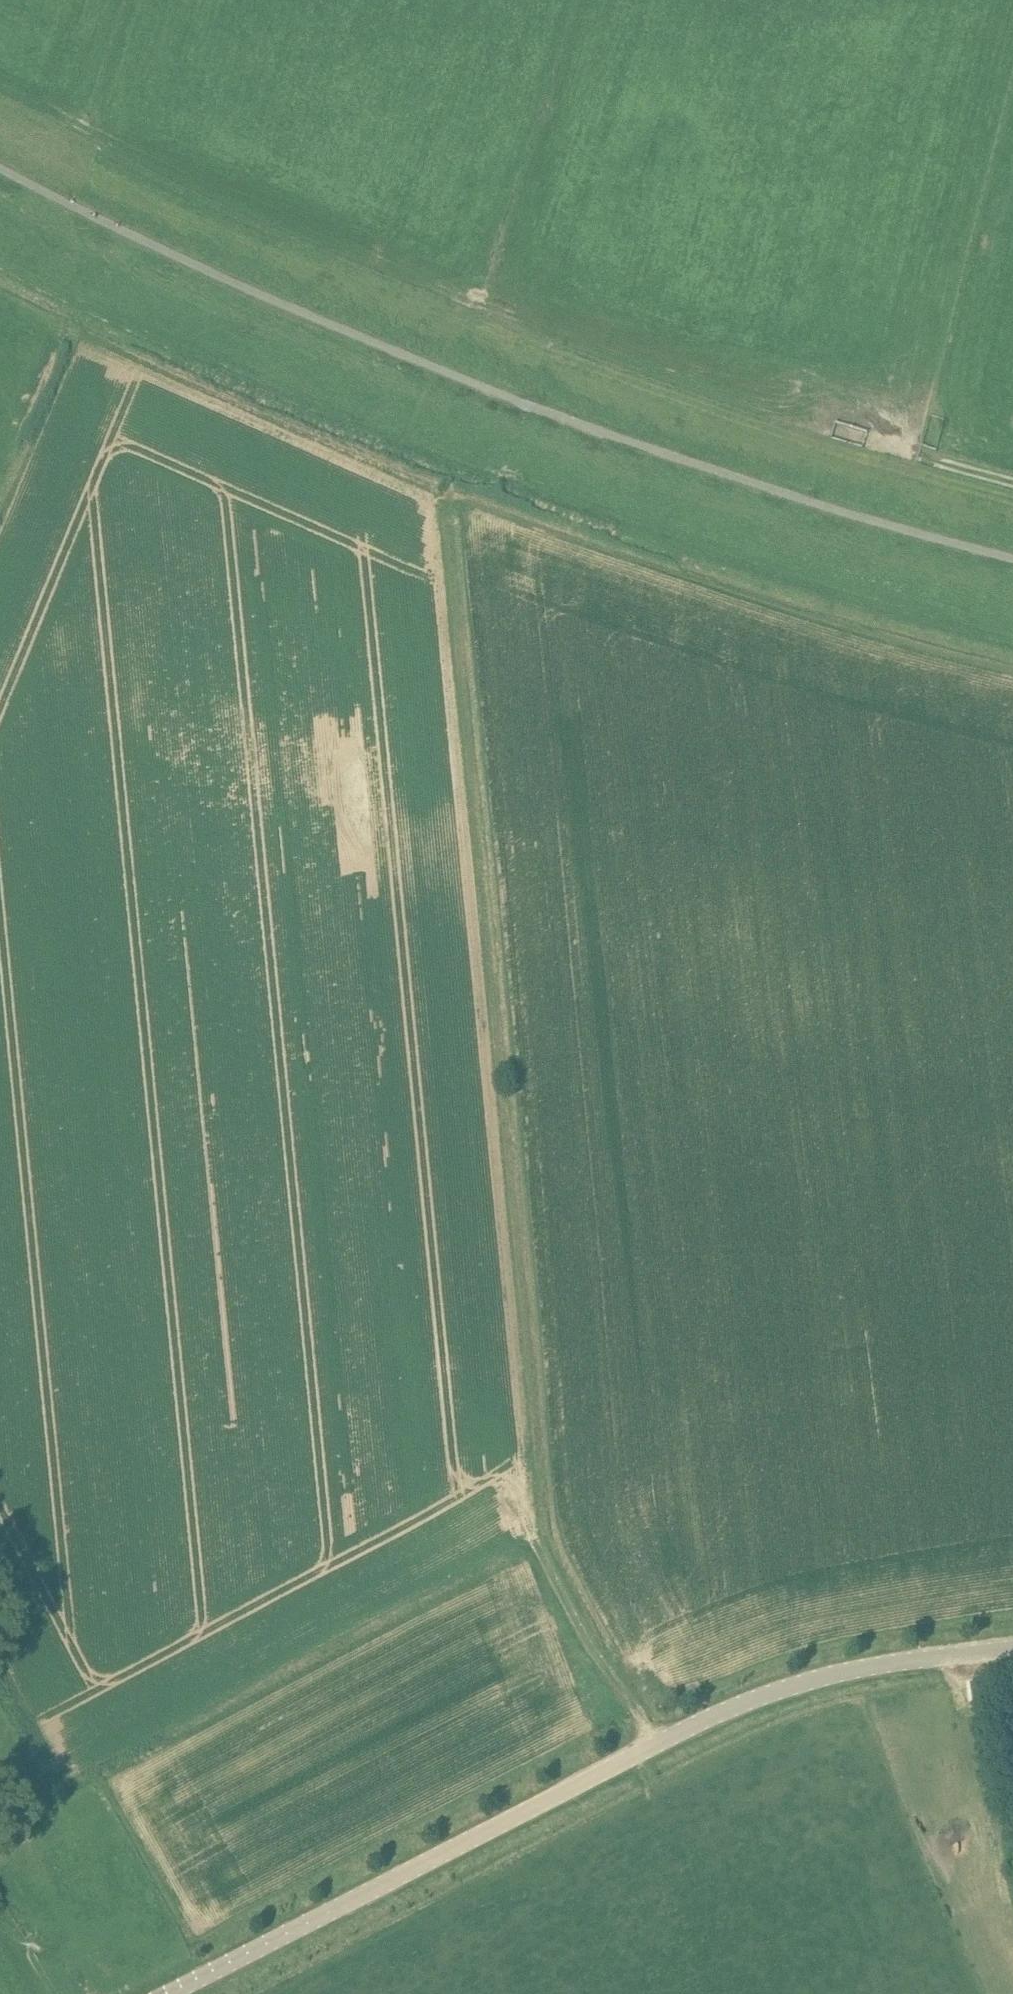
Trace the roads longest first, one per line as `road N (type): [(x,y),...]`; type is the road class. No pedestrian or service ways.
road 1 (tertiary): [(169,1993),(752,1699),(830,1674),(1012,1647)]

